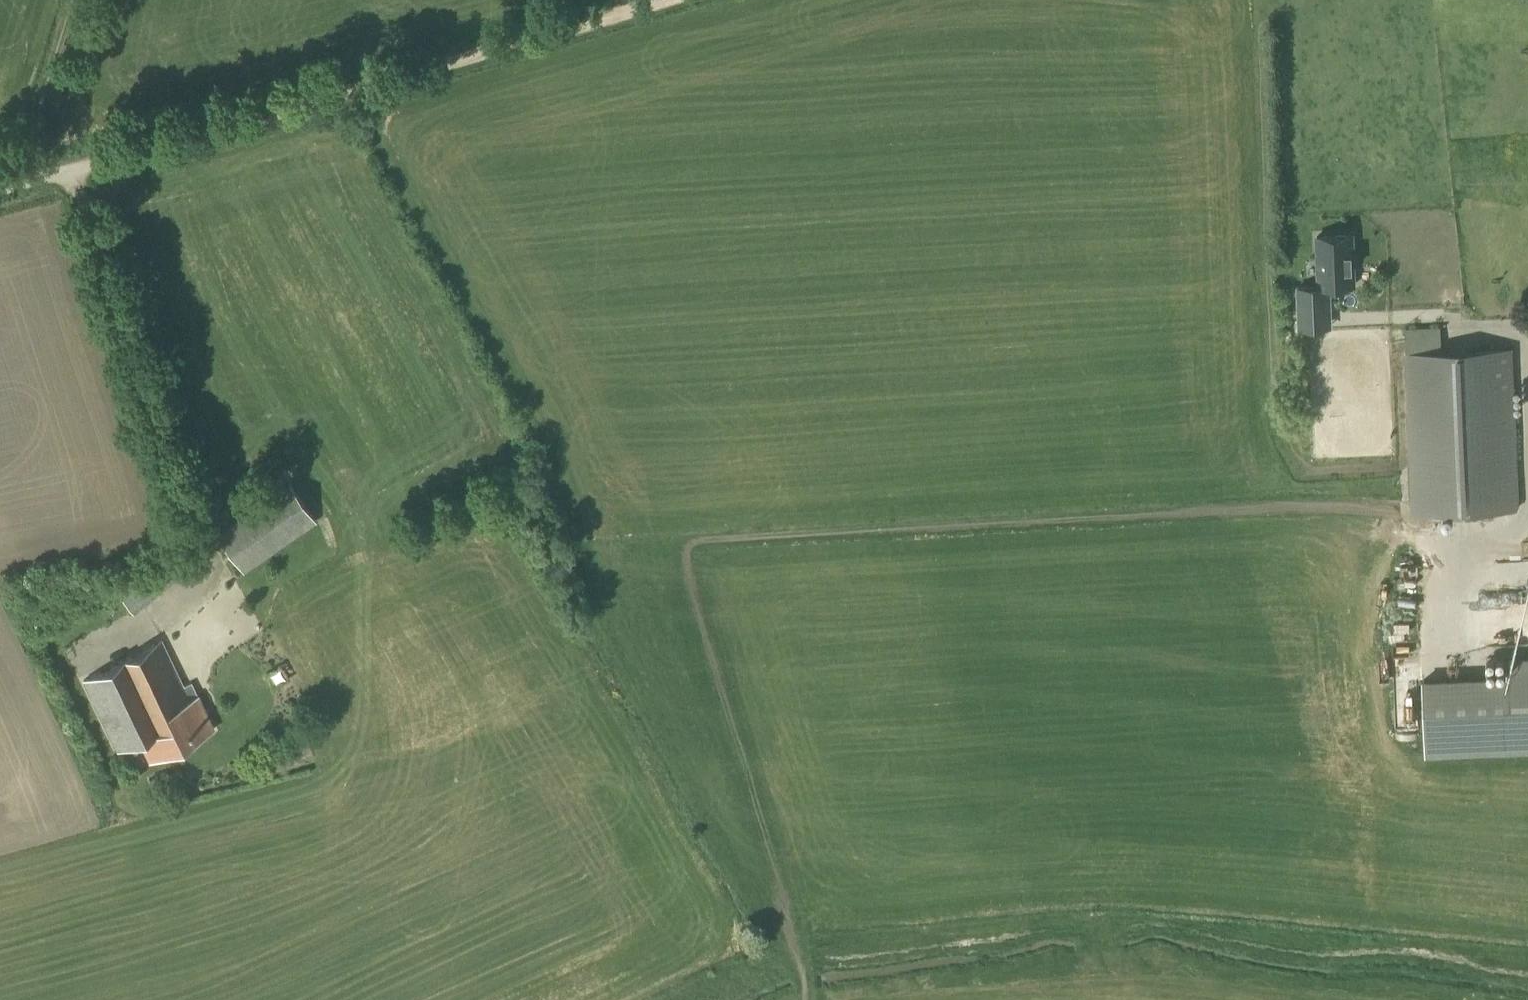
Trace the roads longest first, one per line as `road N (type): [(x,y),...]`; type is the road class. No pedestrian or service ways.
road 1 (track): [(128,154),(668,0)]
road 2 (track): [(28,182),(83,0)]
road 3 (unclassified): [(0,190),(128,154)]

